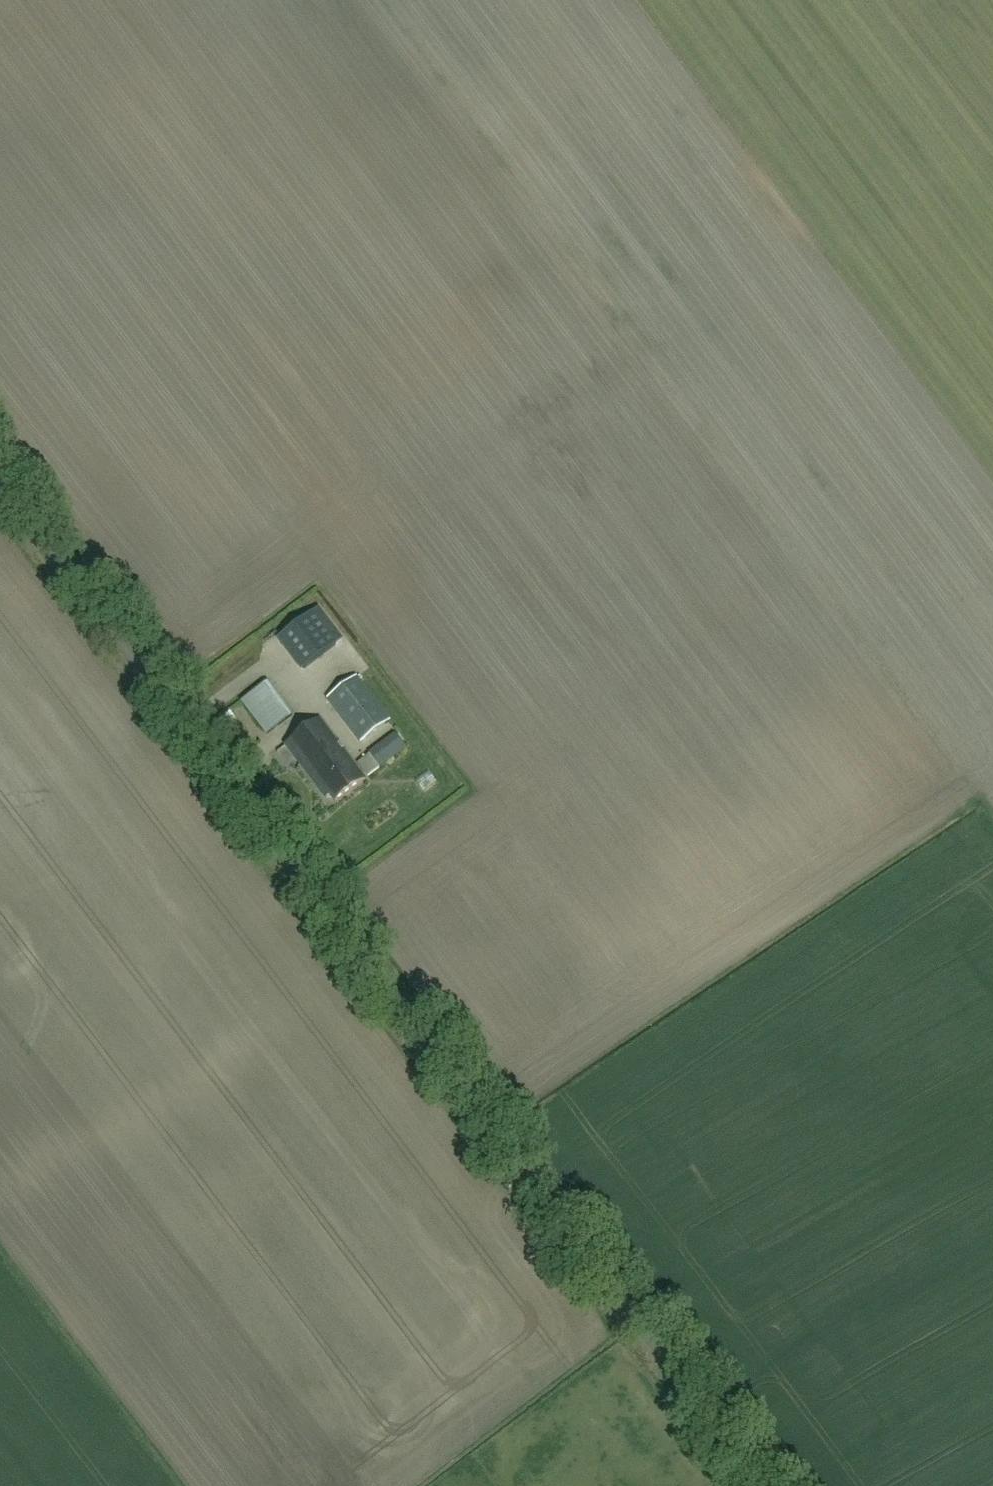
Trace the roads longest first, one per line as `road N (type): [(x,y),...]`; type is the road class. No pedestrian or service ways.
road 1 (unclassified): [(762,1485),(0,482)]

